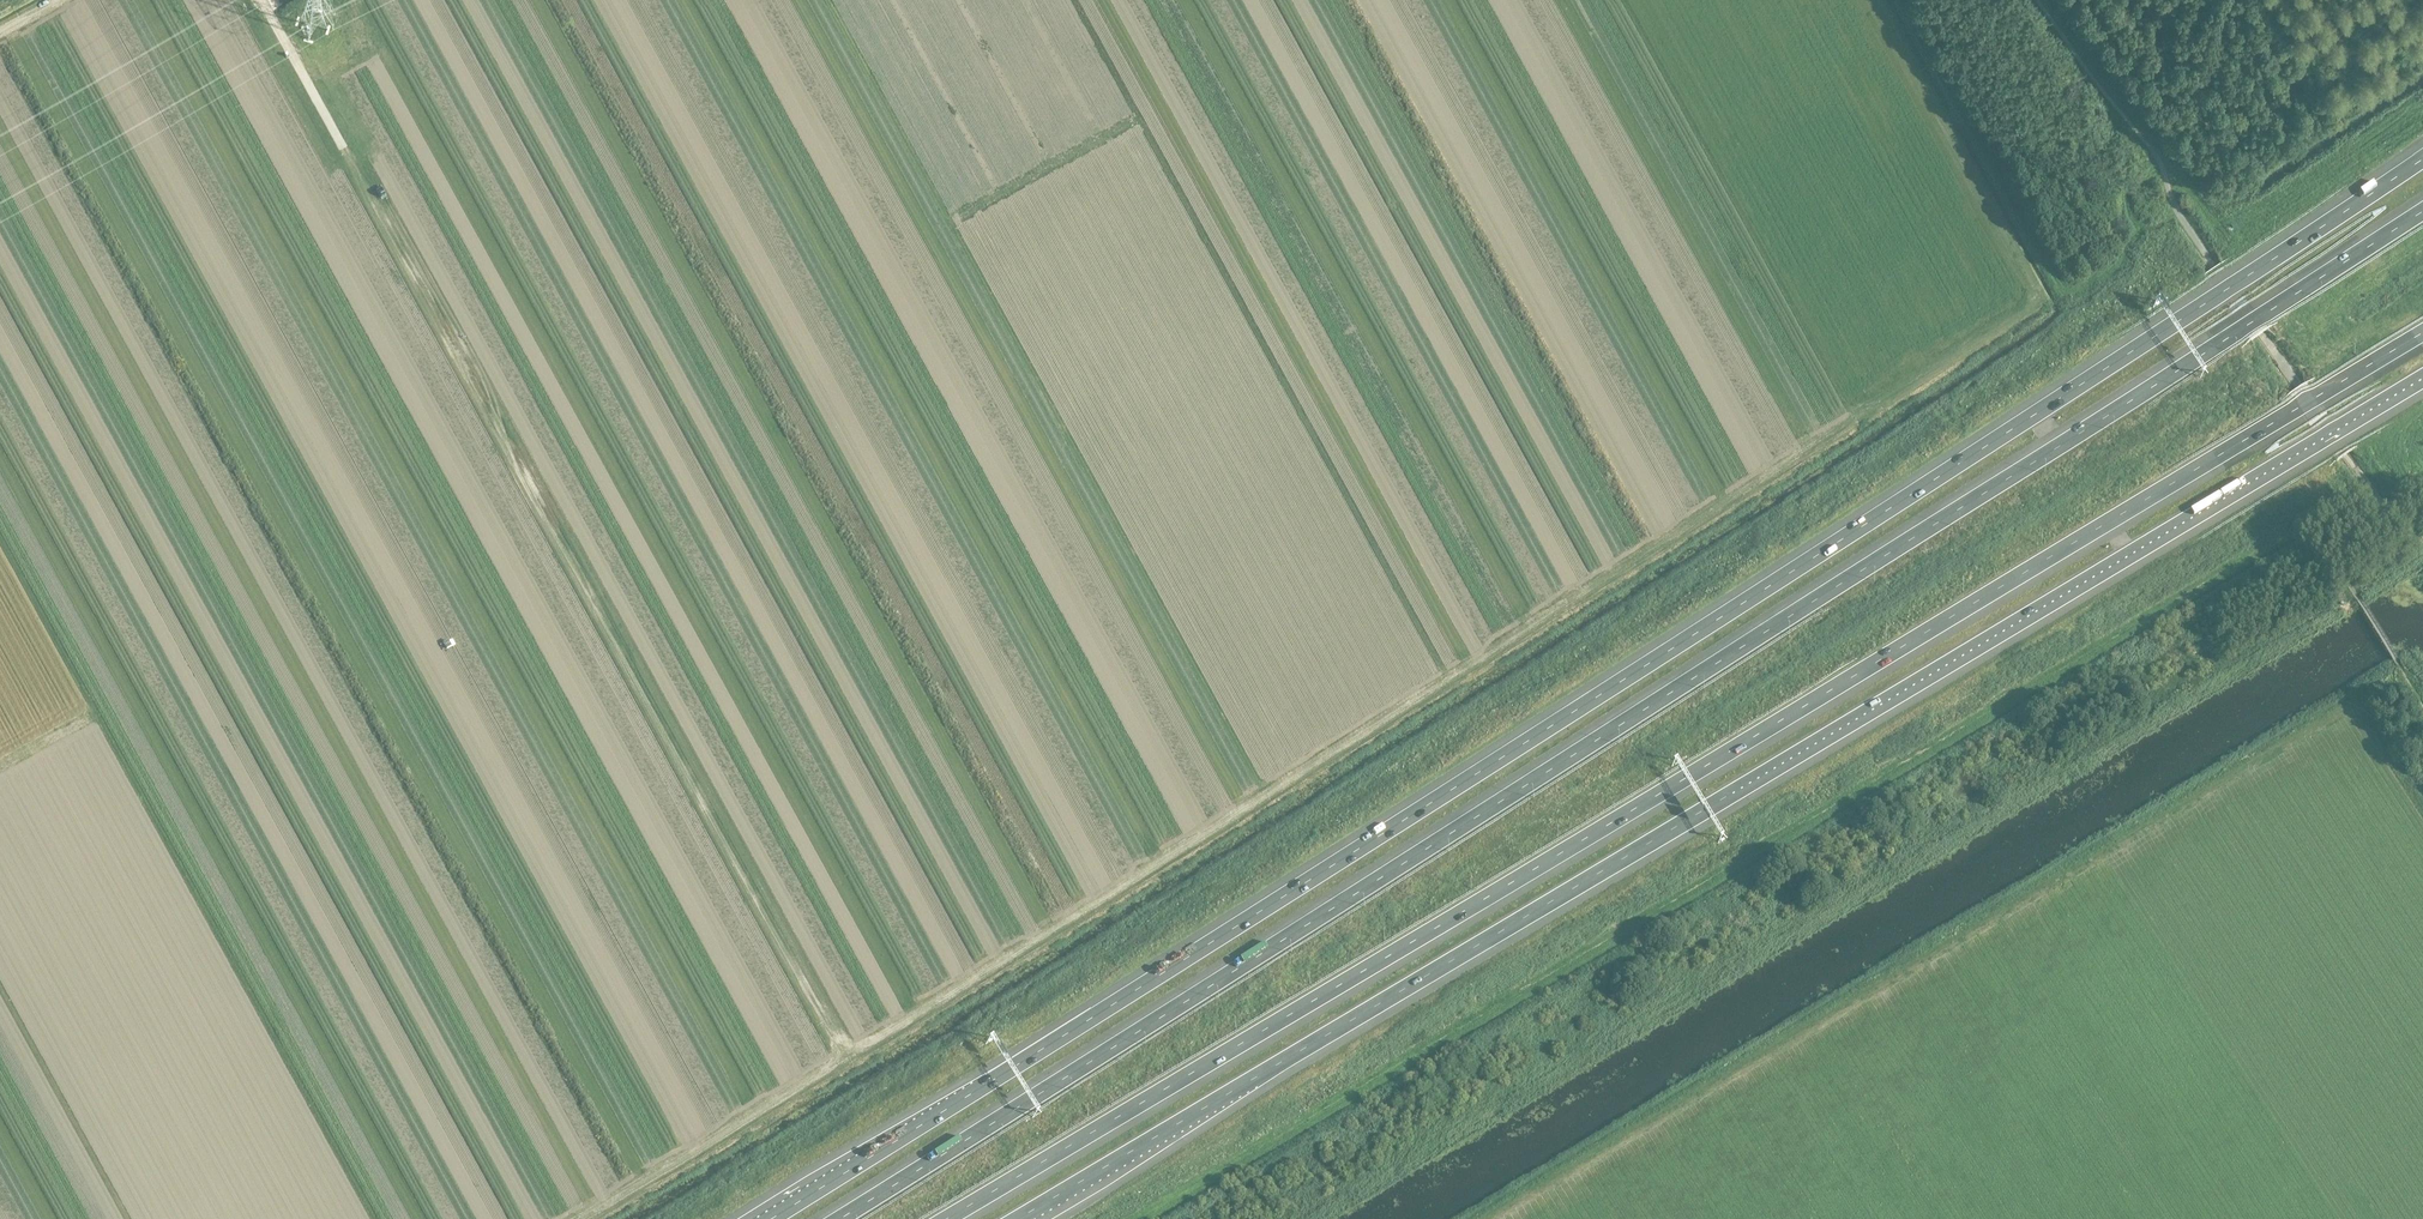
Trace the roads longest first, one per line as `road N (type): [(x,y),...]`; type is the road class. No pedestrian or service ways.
road 1 (motorway): [(2422,159),(1599,696),(771,1218)]
road 2 (motorway): [(2422,211),(840,1218)]
road 3 (motorway): [(946,1218),(2422,333)]
road 4 (motorway): [(1018,1218),(2422,378)]

